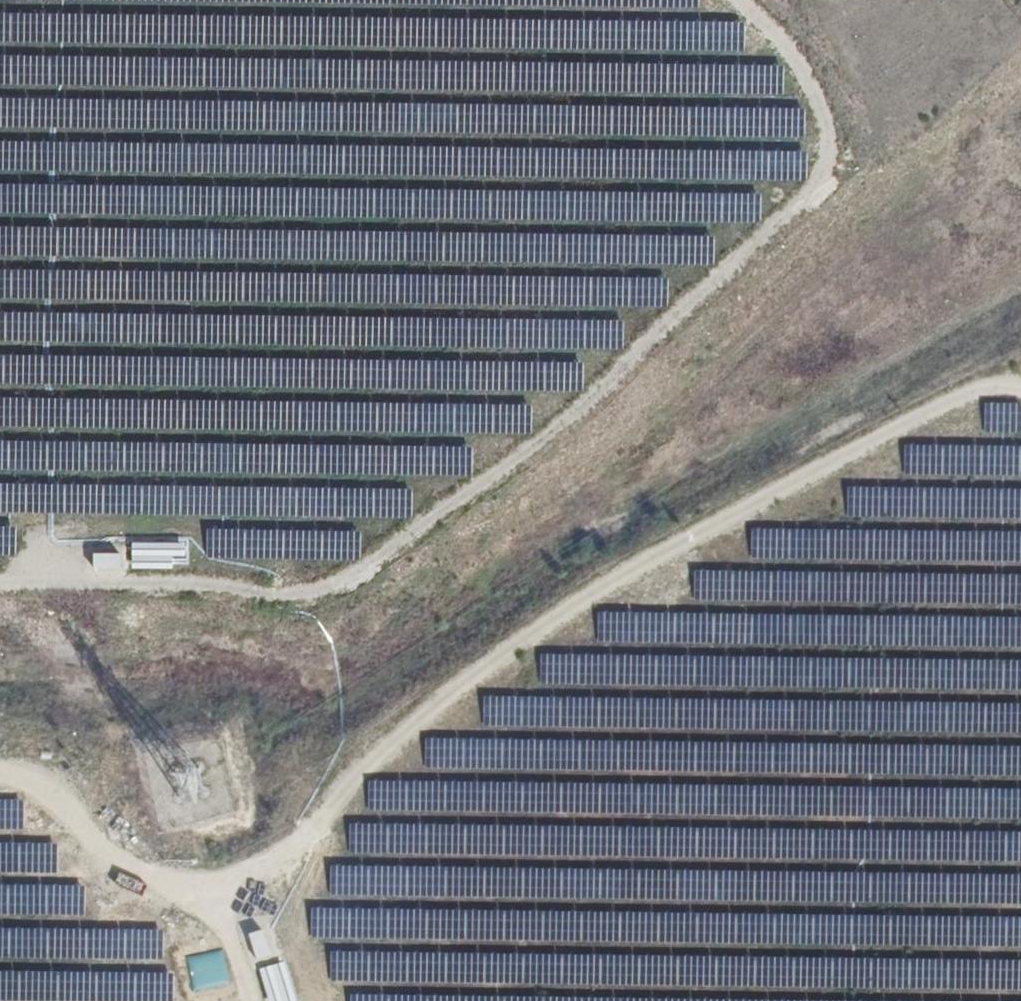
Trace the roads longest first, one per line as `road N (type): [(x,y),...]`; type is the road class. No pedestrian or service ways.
road 1 (track): [(0,538),(135,815),(199,1000)]

